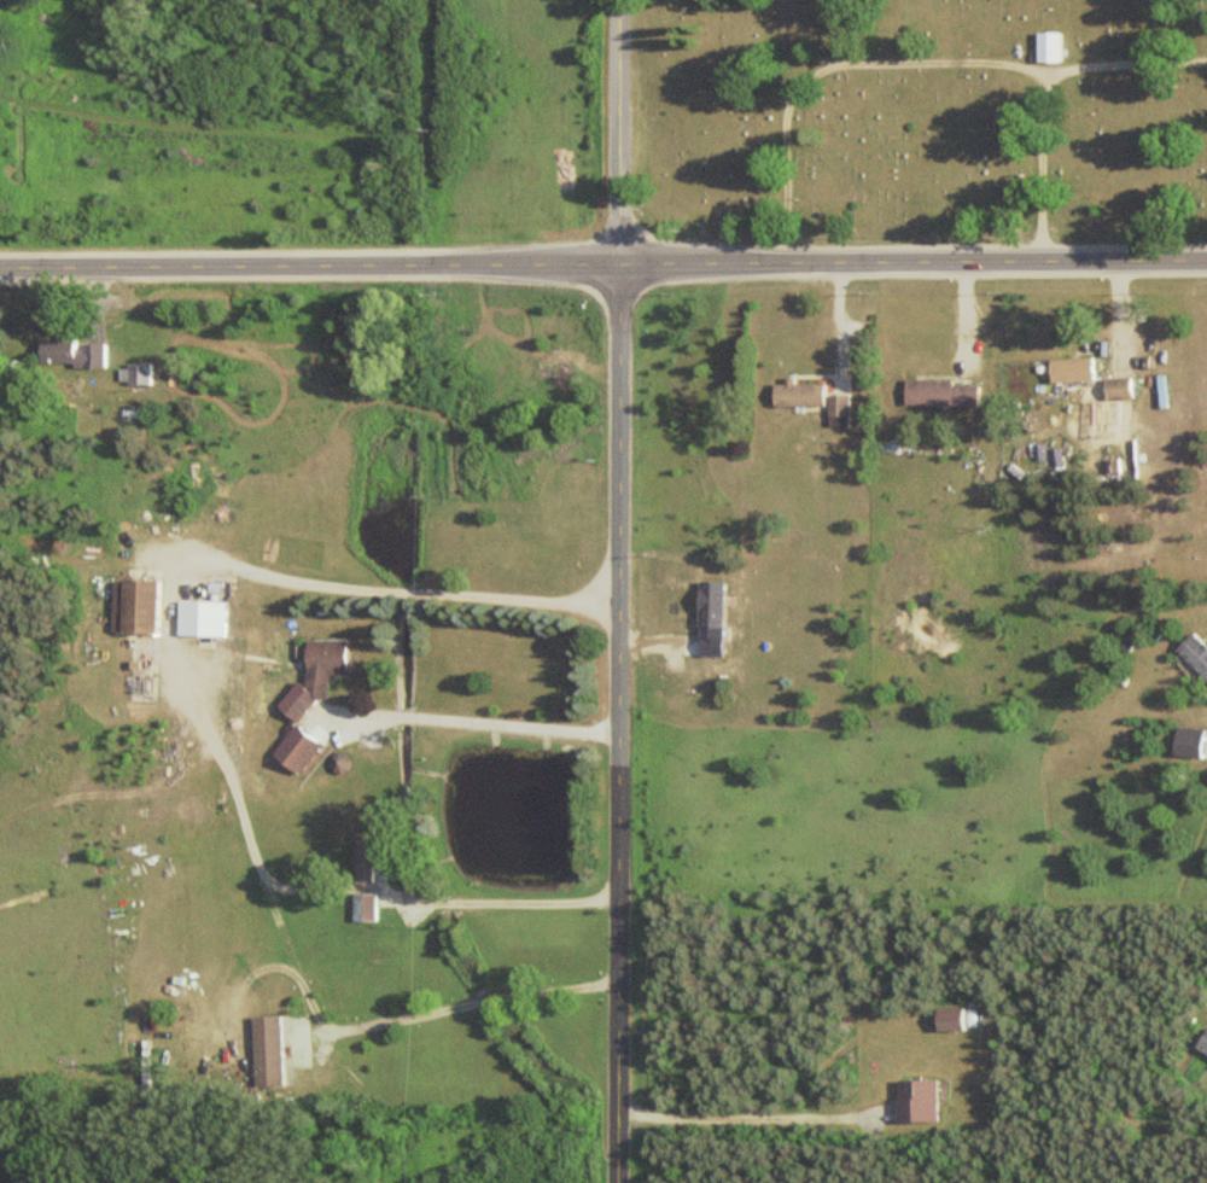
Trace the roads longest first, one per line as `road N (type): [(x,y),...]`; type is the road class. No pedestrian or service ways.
road 1 (tertiary): [(1206,262),(0,275)]
road 2 (residential): [(608,1182),(616,0)]

